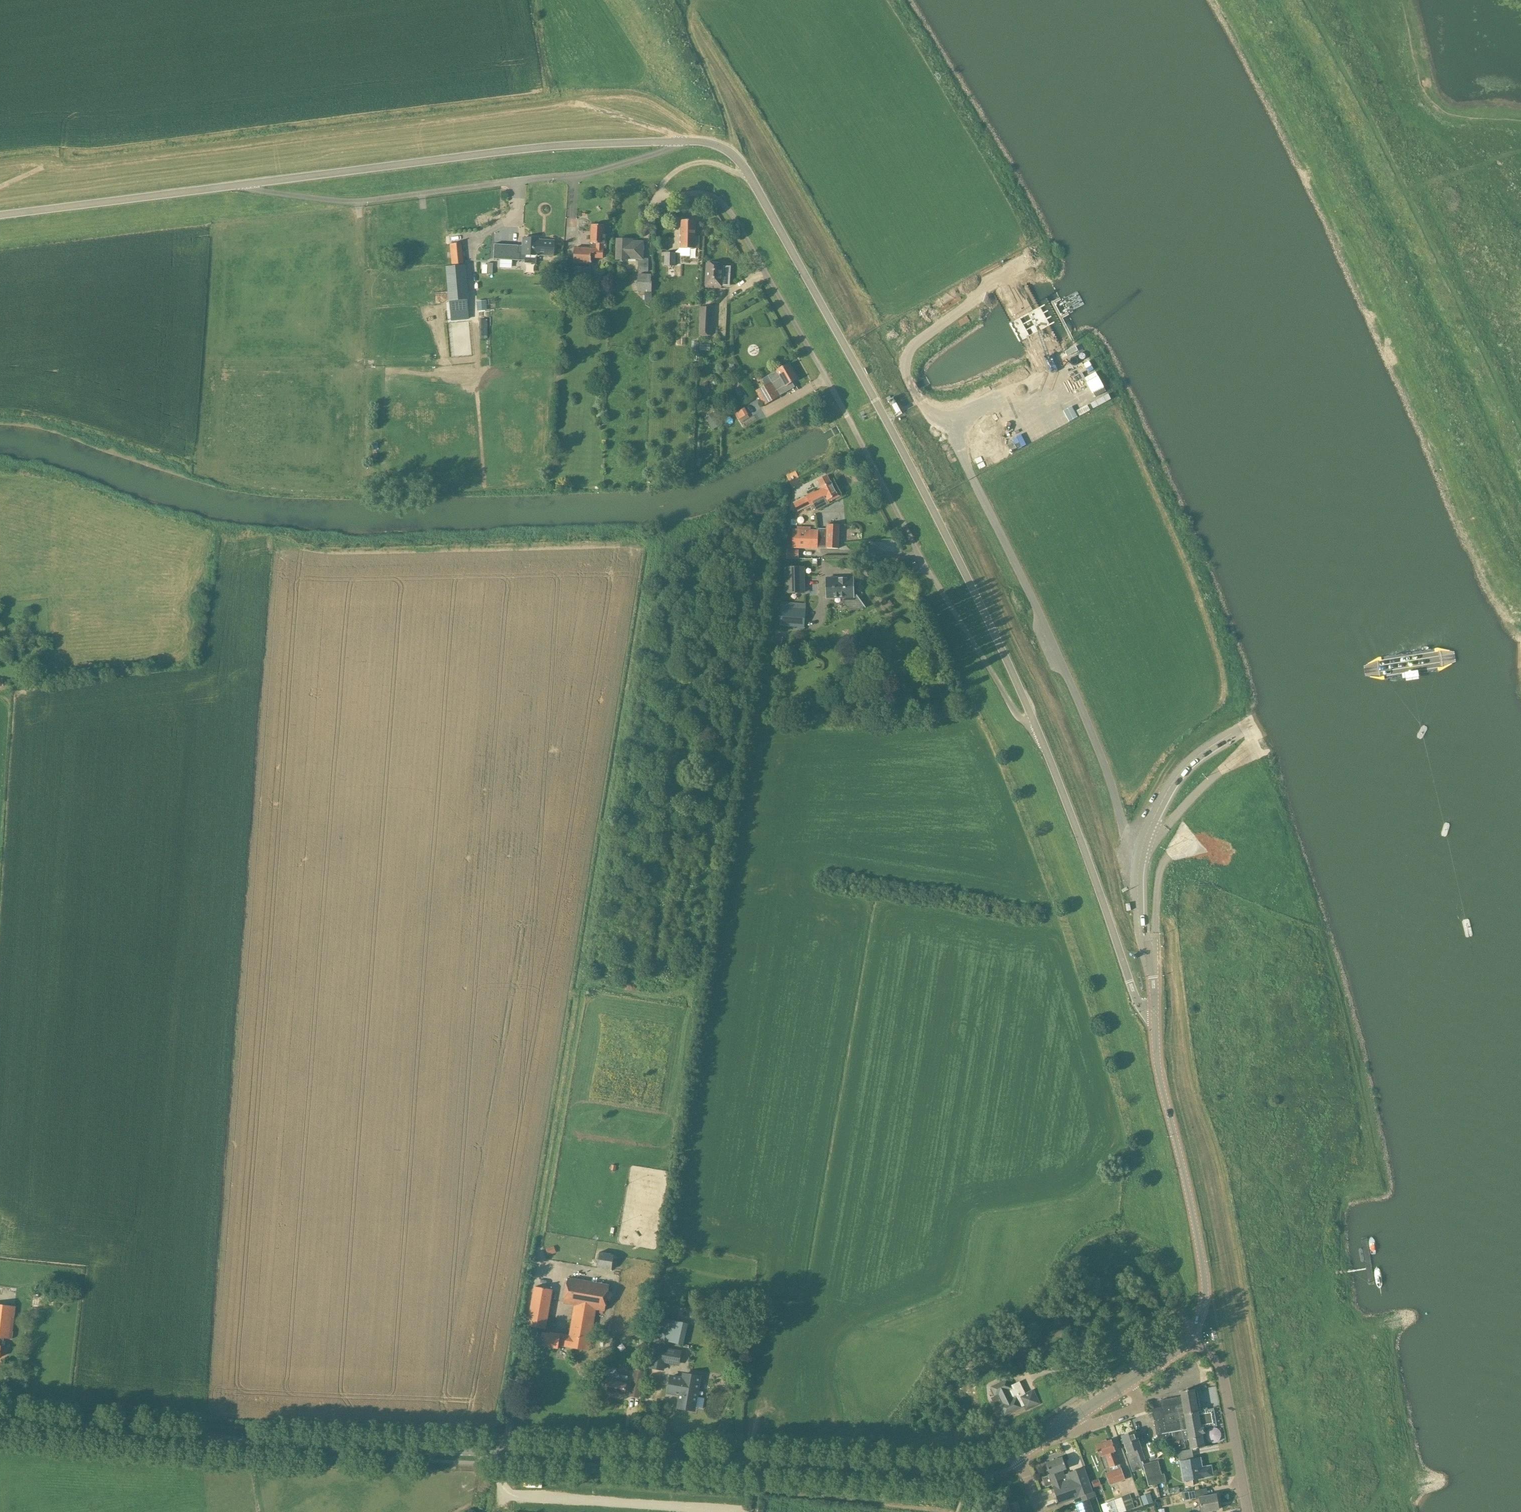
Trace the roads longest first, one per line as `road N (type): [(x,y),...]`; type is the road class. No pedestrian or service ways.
road 1 (tertiary): [(0,1420),(350,1450),(920,1467),(1013,1452)]
road 2 (unclassified): [(1036,727),(1015,712),(925,567),(736,220),(708,194),(661,196),(665,181),(689,164),(747,173)]
road 3 (track): [(40,169),(557,104),(637,122),(680,141)]
road 4 (tertiary): [(1036,727),(890,427),(747,173)]
road 5 (unclassified): [(249,184),(353,202),(600,172),(673,141)]
road 6 (tertiary): [(249,184),(557,145),(673,141)]
road 7 (tertiary): [(1155,1017),(1139,920),(1142,848),(1179,774),(1240,729)]
road 8 (tertiary): [(1191,1334),(1205,1278),(1159,1075),(1155,1017)]
road 9 (tertiary): [(1155,1017),(1137,1001),(1036,727)]
road 10 (tertiary): [(0,215),(249,184)]
road 11 (unclassified): [(1248,1511),(1223,1370),(1191,1334)]
road 12 (track): [(694,5),(688,23),(734,131),(730,152)]

